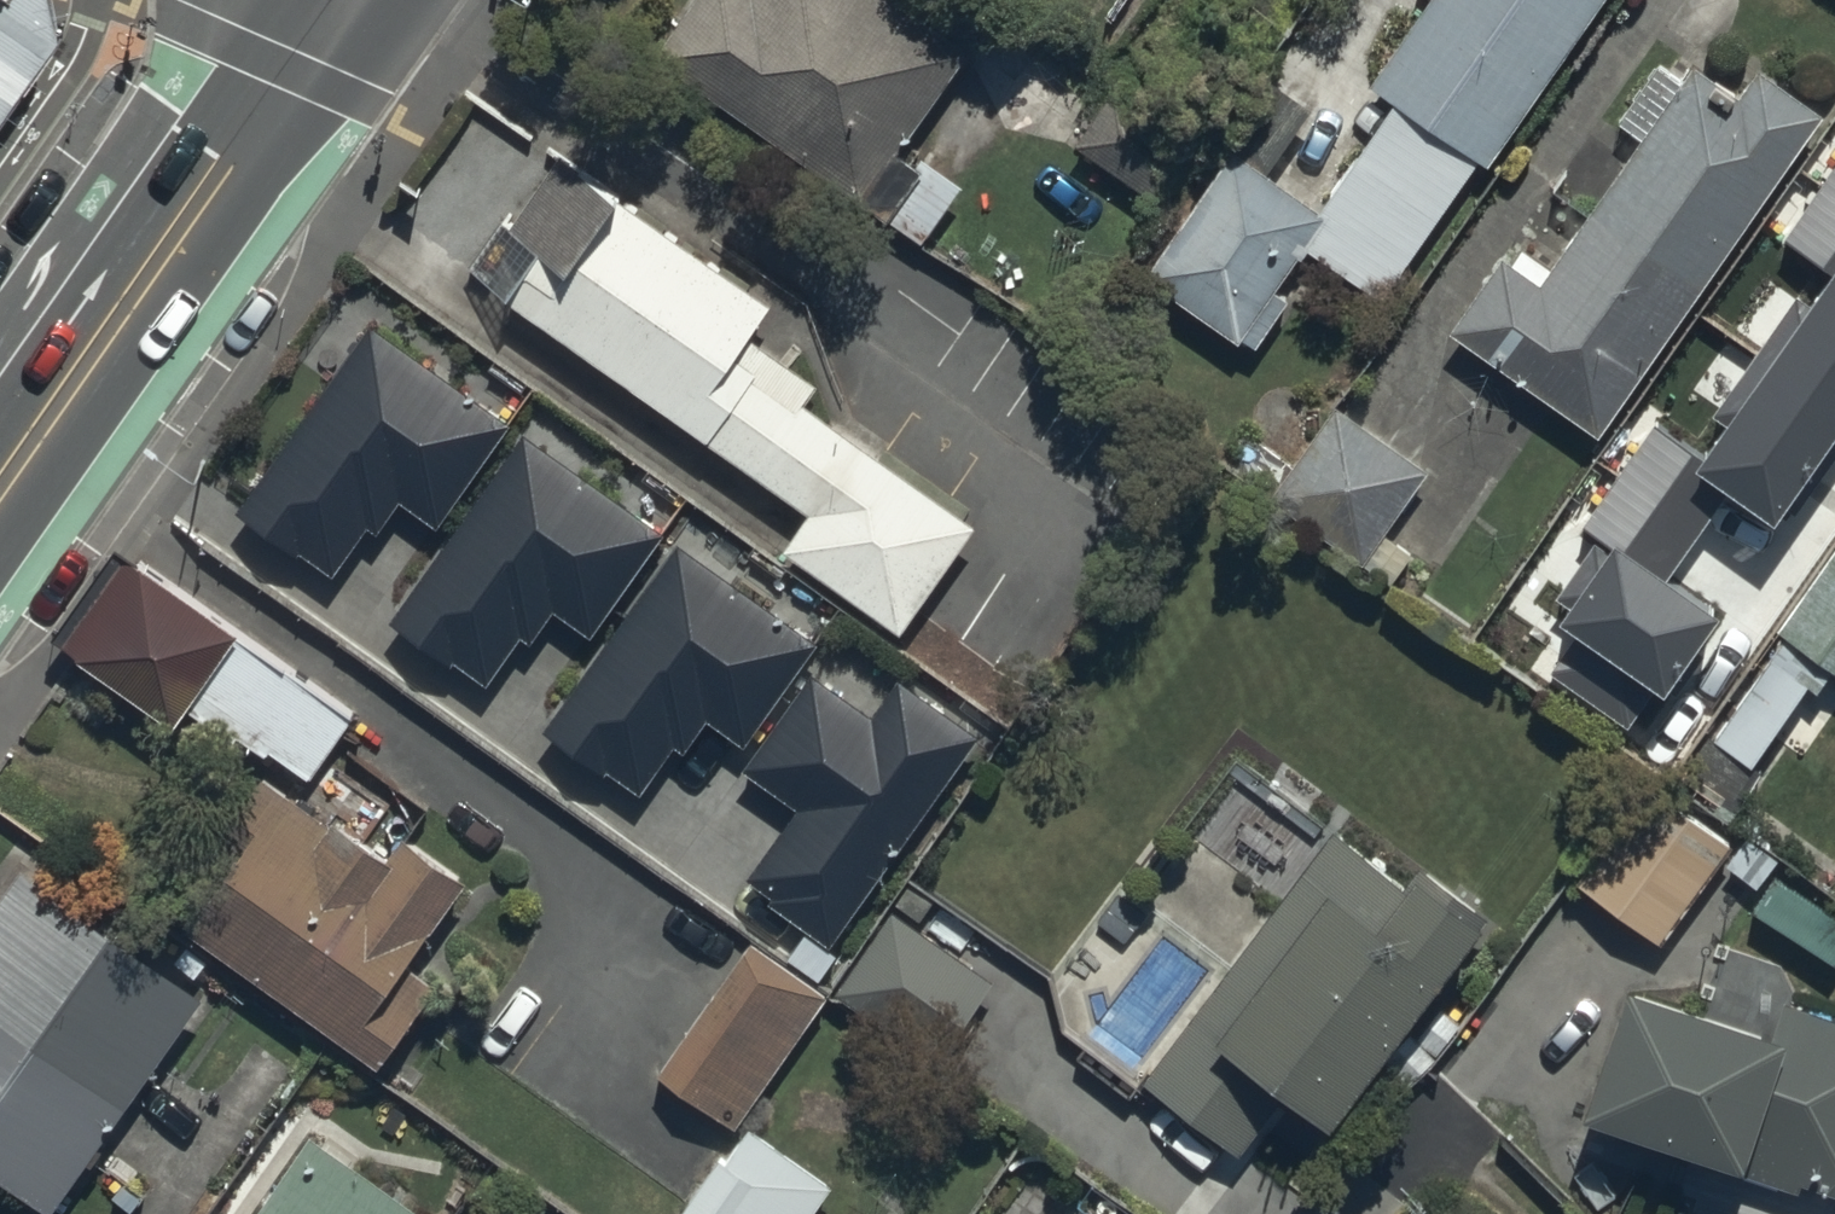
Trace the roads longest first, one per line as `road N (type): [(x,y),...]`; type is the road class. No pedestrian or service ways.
road 1 (secondary): [(322,0),(0,480)]

